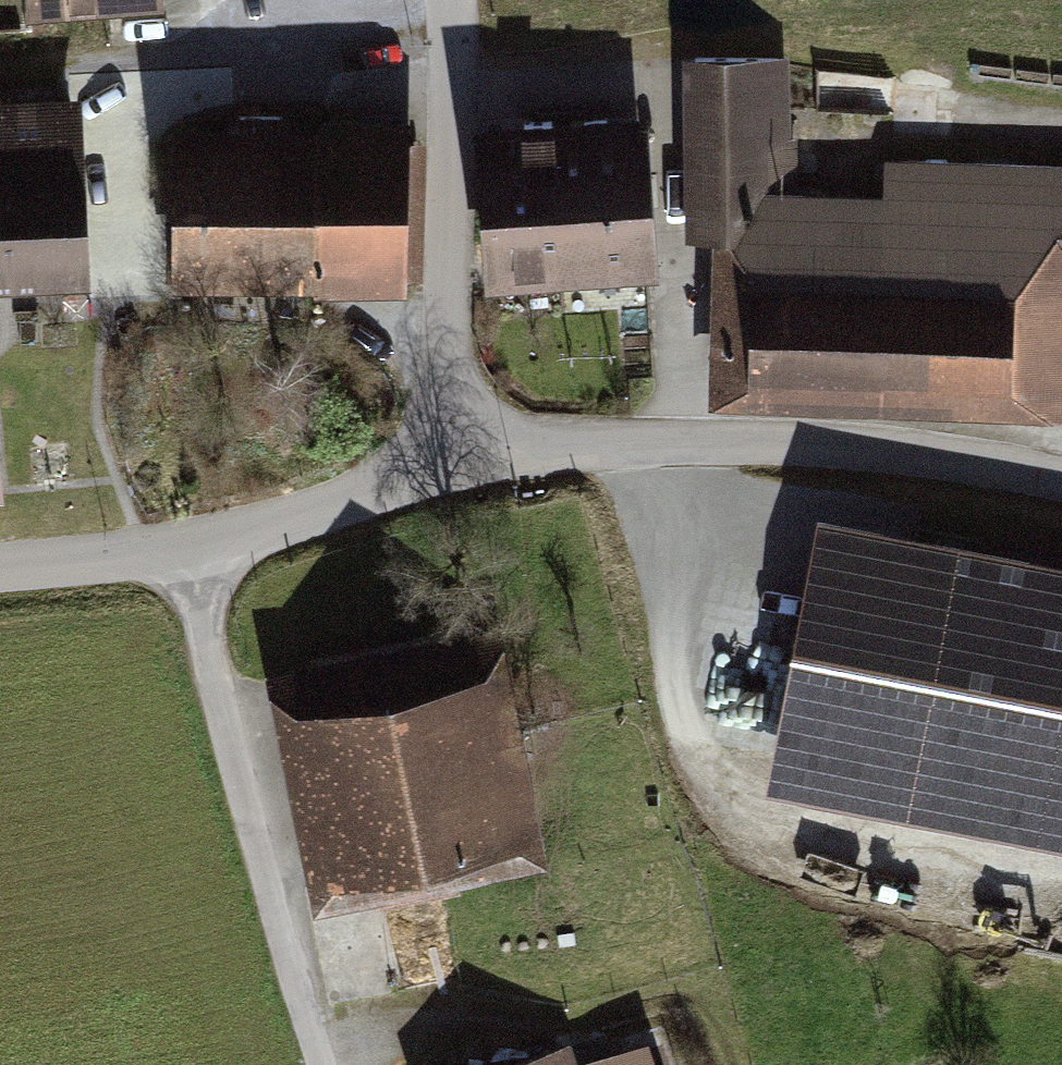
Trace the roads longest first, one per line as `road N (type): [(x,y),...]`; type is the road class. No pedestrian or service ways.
road 1 (unclassified): [(1061,474),(756,429),(470,442)]
road 2 (residential): [(193,553),(349,1064)]
road 3 (residential): [(470,442),(421,0)]
road 4 (unclassified): [(470,442),(193,553)]
road 5 (unclassified): [(193,553),(0,571)]

